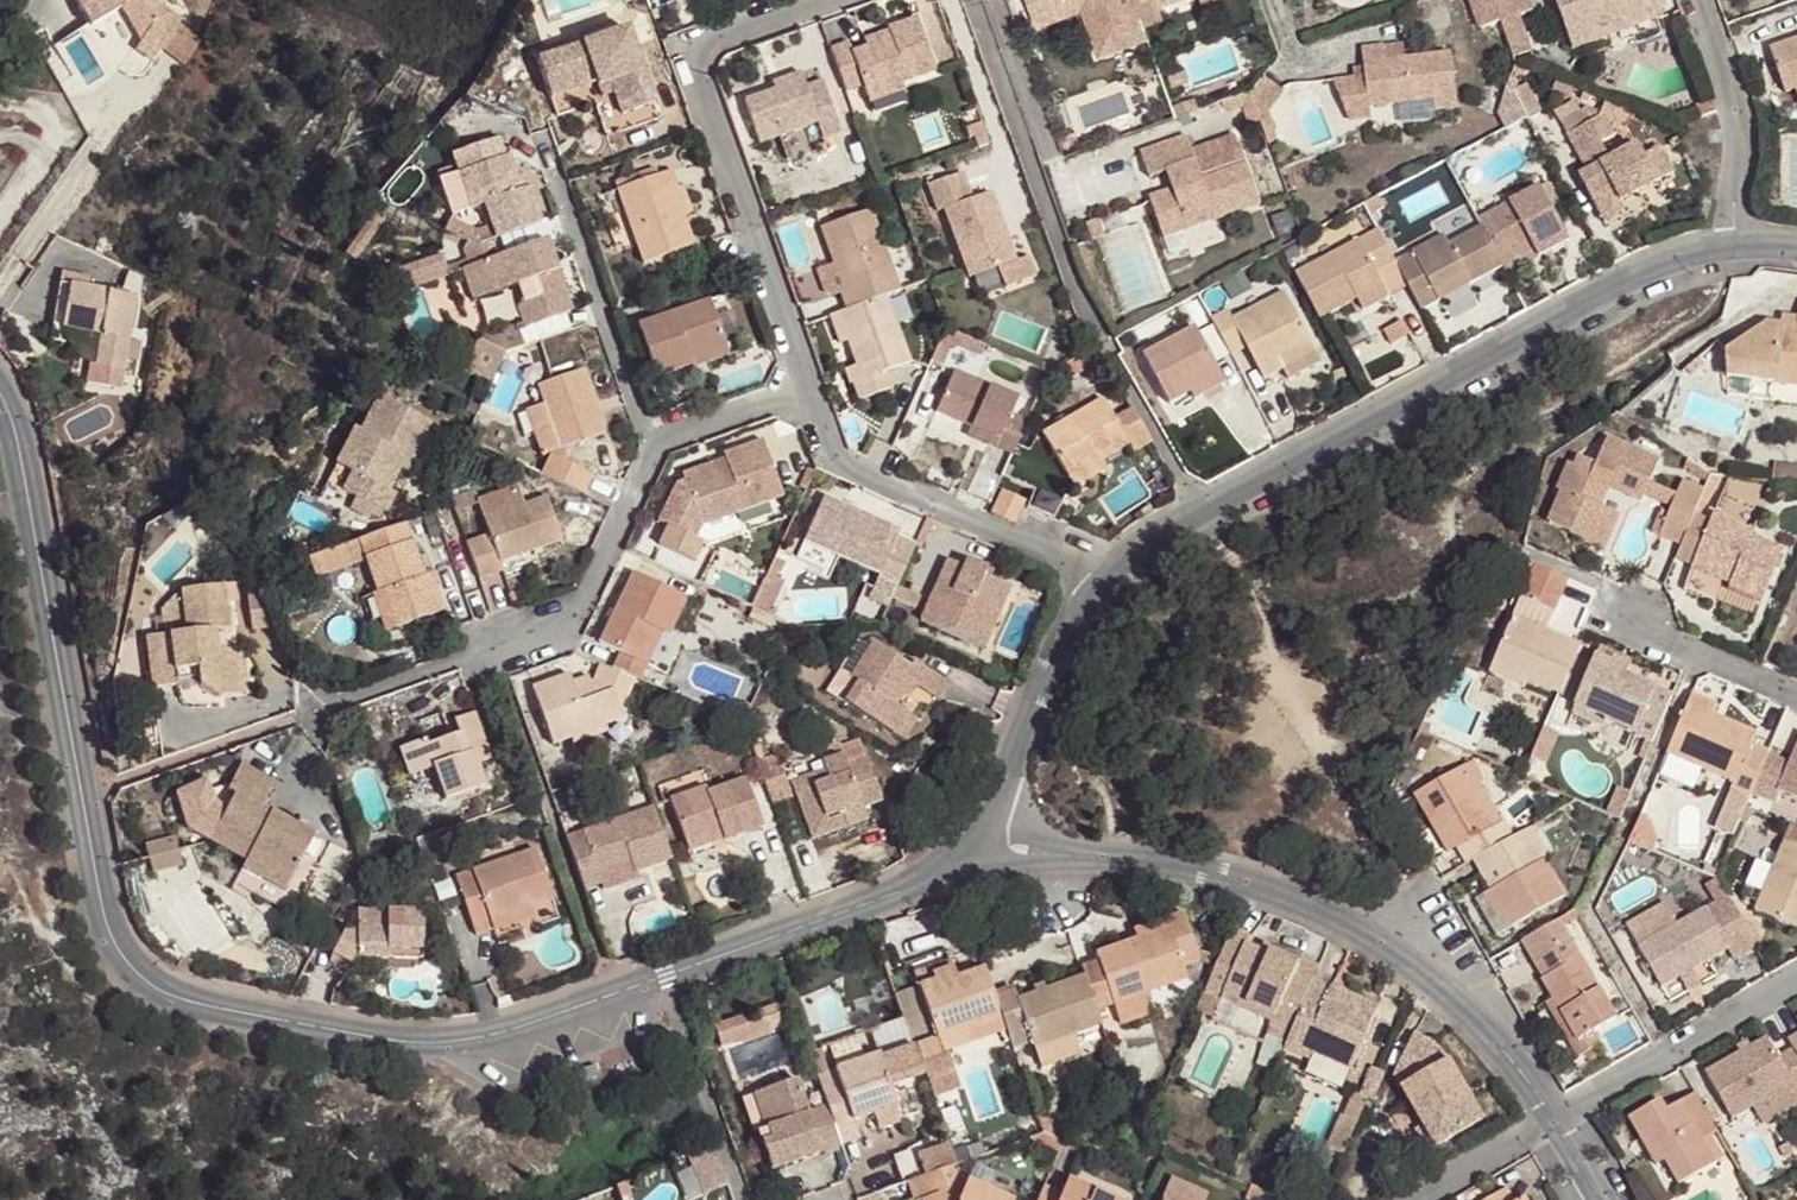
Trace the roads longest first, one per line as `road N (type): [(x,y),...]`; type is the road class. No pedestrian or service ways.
road 1 (residential): [(0,387),(16,422),(107,905),(126,947),(173,987),(280,1016),(424,1040),(514,1031),(903,891),(959,853)]
road 2 (residential): [(1121,578),(1163,537),(1680,257),(1729,240)]
road 3 (residential): [(1552,1125),(1495,1034),(1380,945),(1258,885),(1085,856)]
road 4 (residential): [(847,0),(691,56),(811,399)]
road 5 (residential): [(314,711),(573,622),(652,450)]
road 6 (residential): [(811,399),(848,468),(1121,578)]
road 7 (residential): [(546,143),(652,450)]
road 8 (residential): [(1552,1125),(1796,987)]
road 9 (residential): [(991,815),(1044,680),(1121,578)]
road 10 (residential): [(1729,240),(1742,125),(1702,0)]
road 11 (residential): [(1630,617),(1796,690)]
road 12 (residential): [(652,450),(811,399)]
road 13 (residential): [(1420,1199),(1552,1125)]
road 14 (residential): [(959,853),(996,865),(1085,856)]

